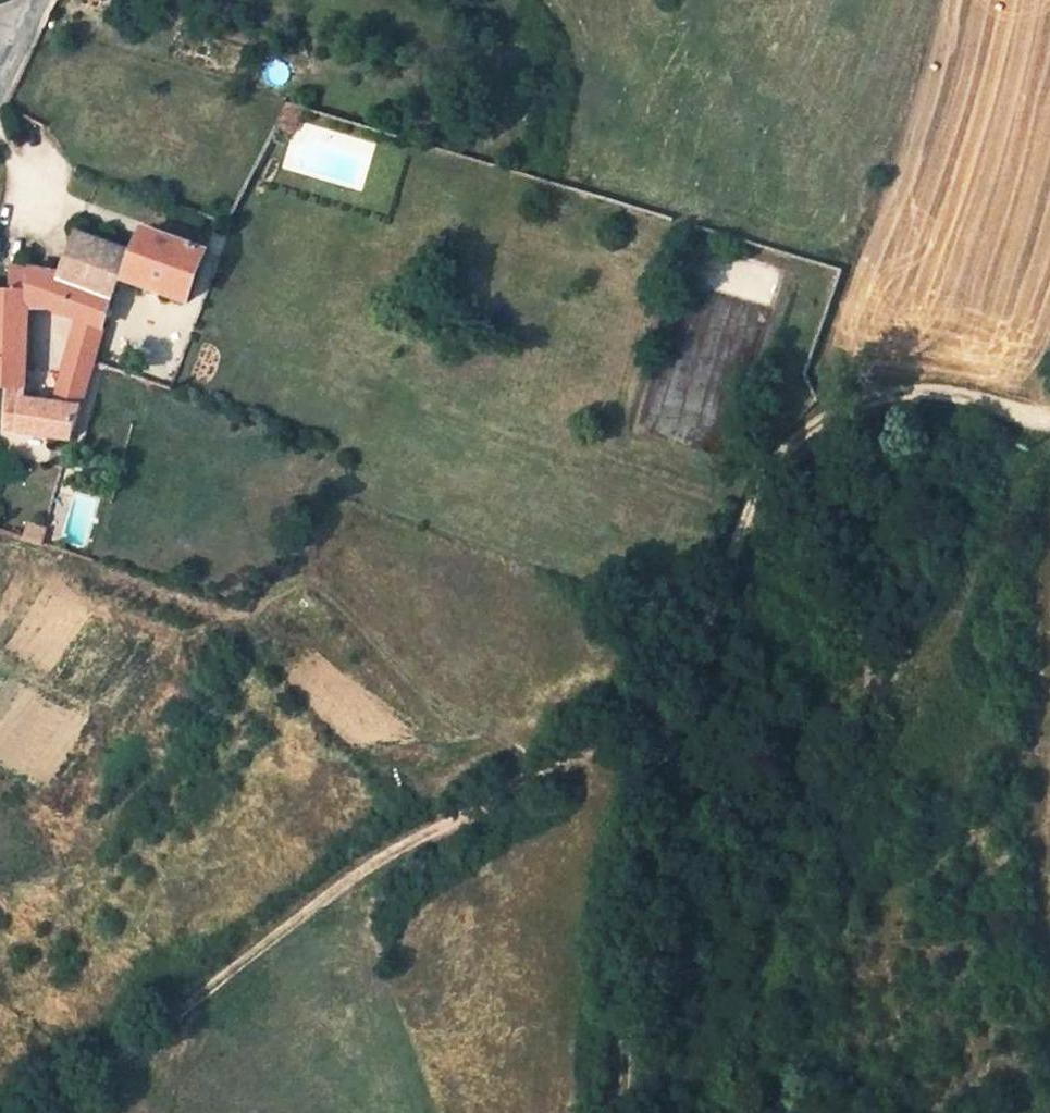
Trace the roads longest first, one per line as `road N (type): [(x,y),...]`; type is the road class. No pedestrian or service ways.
road 1 (track): [(17,1112),(398,853),(667,711),(759,487),(817,420),(891,394),(944,393),(1049,424)]

